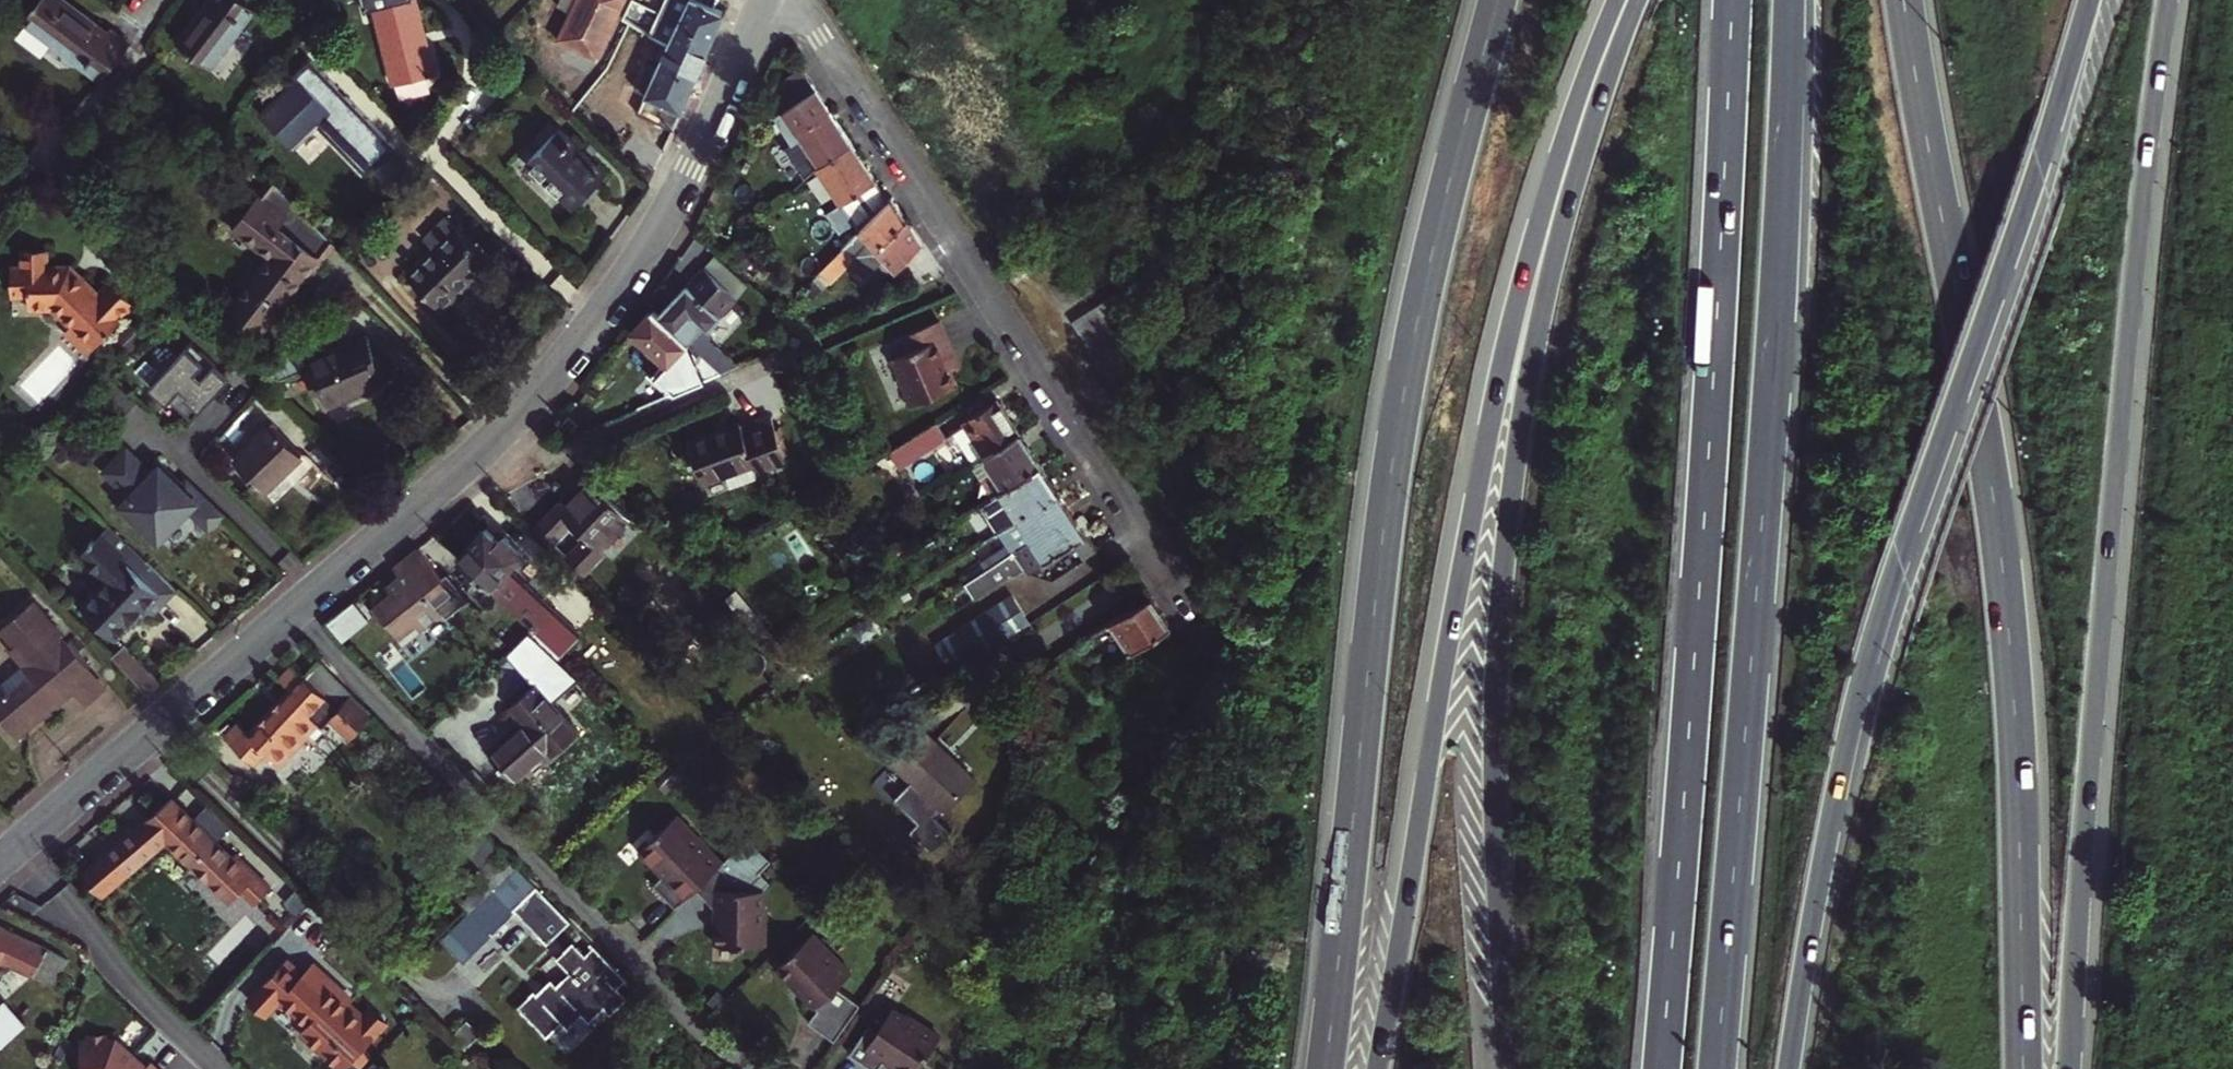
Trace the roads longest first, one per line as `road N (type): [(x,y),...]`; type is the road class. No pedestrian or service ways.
road 1 (trunk): [(1789,1068),(1864,667),(2090,0)]
road 2 (motorway): [(1618,0),(1547,186),(1492,401),(1377,1068)]
road 3 (trunk): [(1639,0),(1570,198),(1512,490),(1497,707),(1509,1068)]
road 4 (motorway): [(1497,0),(1402,400),(1324,1068)]
road 5 (motorway): [(2021,1068),(2007,626),(1981,431),(1902,0)]
road 6 (trunk): [(2067,1068),(2129,337),(2167,0)]
road 7 (trunk): [(1716,1068),(1765,469),(1787,0)]
road 8 (trunk): [(1732,0),(1704,511),(1660,1068)]
road 9 (residential): [(798,0),(1223,667)]
road 10 (tertiary): [(765,0),(679,193),(597,323),(503,434),(295,611)]
road 11 (residential): [(295,611),(630,954),(761,1068)]
road 12 (tertiary): [(295,611),(0,864)]

